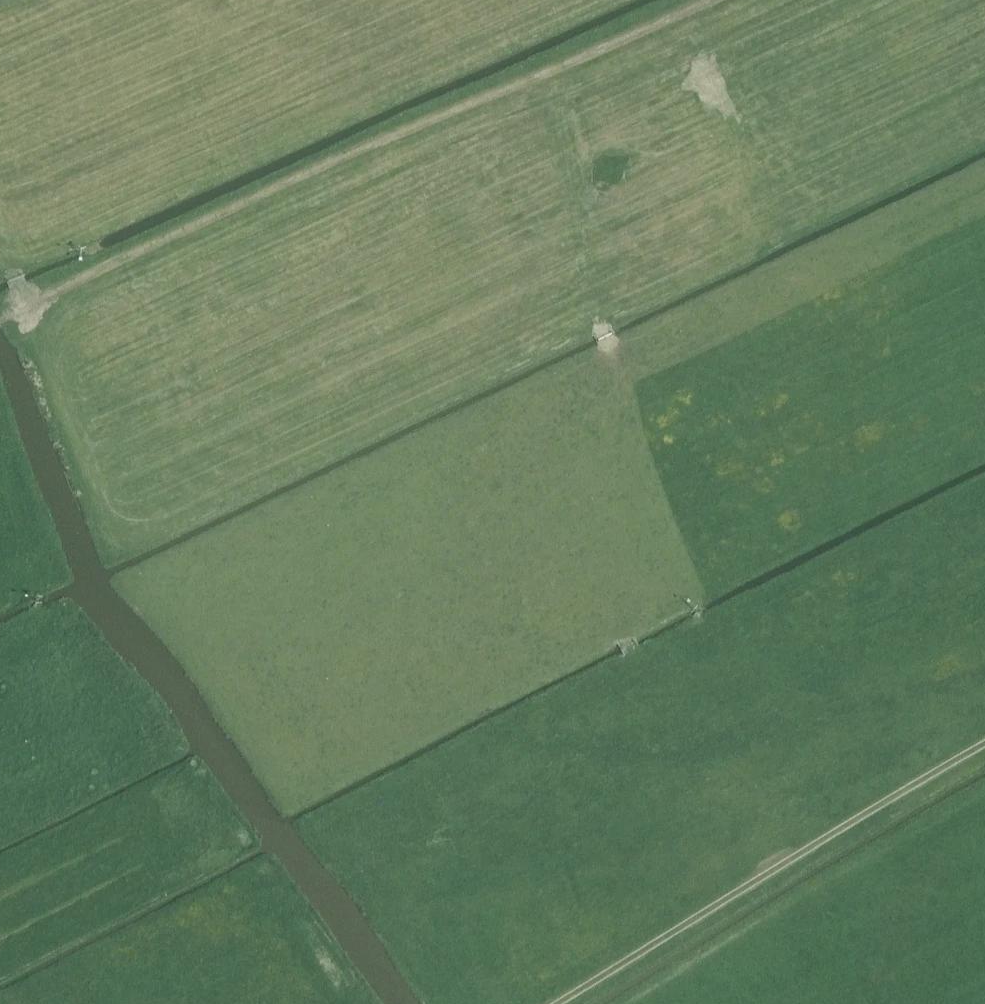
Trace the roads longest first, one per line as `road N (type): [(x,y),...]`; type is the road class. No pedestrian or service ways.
road 1 (track): [(0,319),(703,0)]
road 2 (track): [(567,1003),(984,744)]

